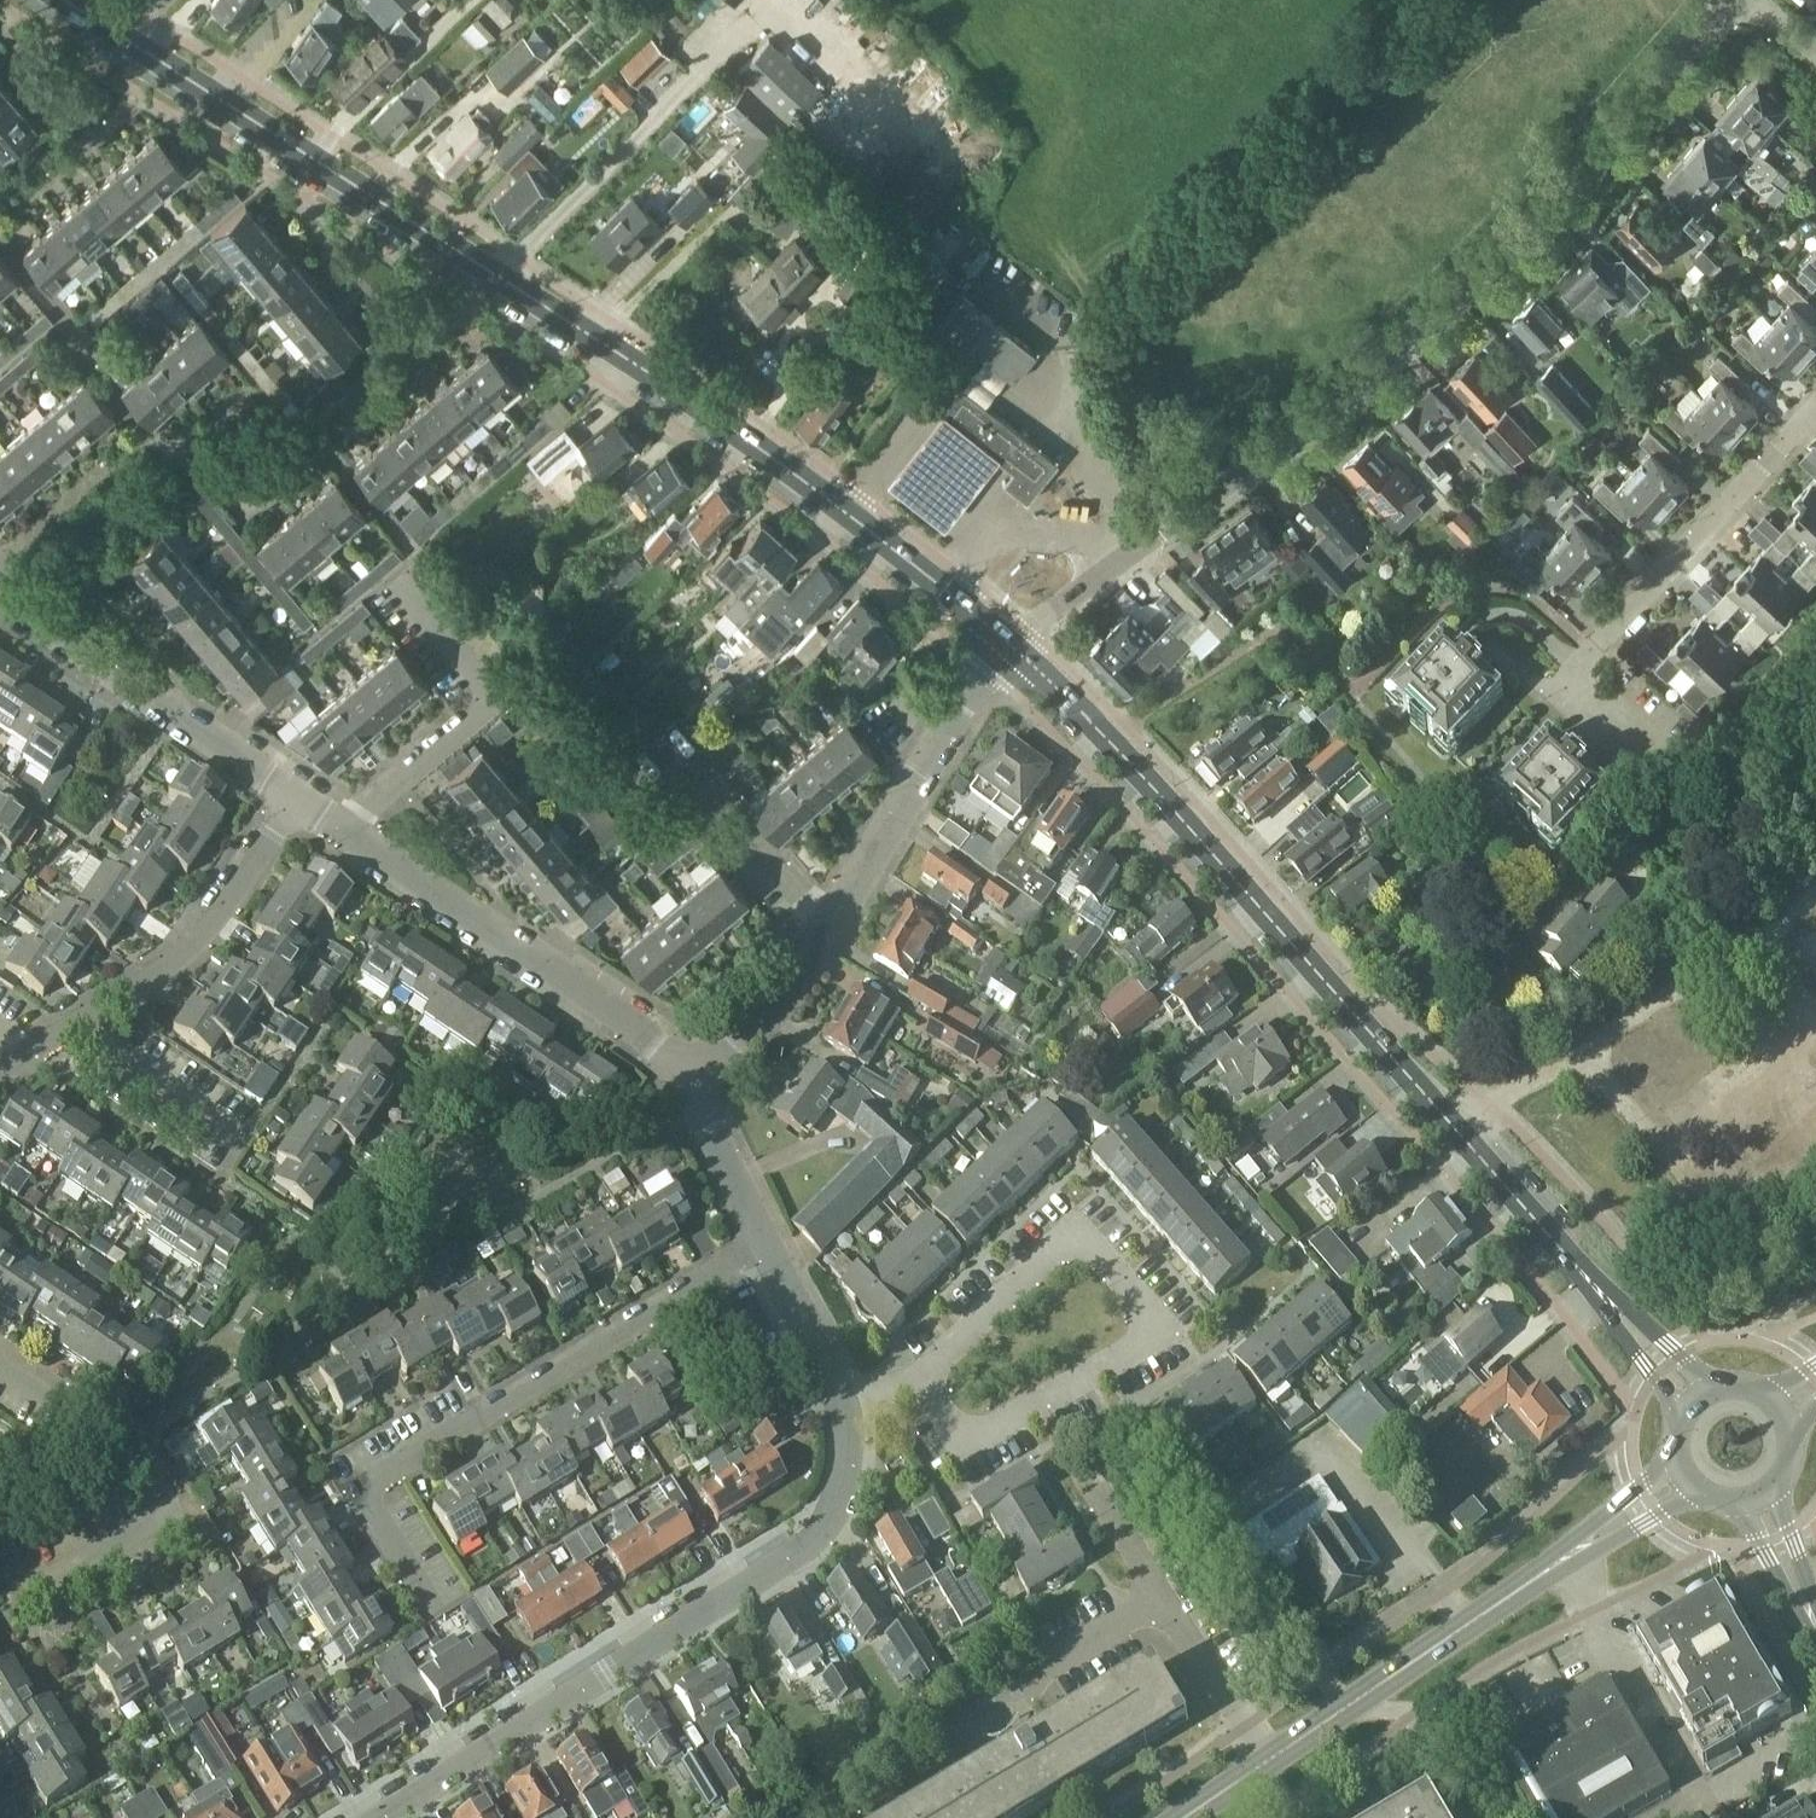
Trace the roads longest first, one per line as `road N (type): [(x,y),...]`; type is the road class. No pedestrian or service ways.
road 1 (tertiary): [(1015,648),(727,427),(67,0)]
road 2 (unclassified): [(1015,648),(1491,279),(1726,0)]
road 3 (residential): [(373,1817),(796,1558),(821,1535),(842,1495),(847,1405)]
road 4 (tertiary): [(1452,1123),(1123,753),(1015,648)]
road 5 (residential): [(419,1574),(370,1487),(763,1244)]
road 6 (residential): [(925,1376),(970,1439),(1044,1404),(1142,1343),(1152,1326),(1147,1305),(1074,1223),(1006,1293)]
road 7 (tertiary): [(1269,1759),(1684,1475)]
road 8 (residential): [(694,1074),(340,827)]
road 9 (residential): [(36,1594),(175,1510),(133,1447),(0,1369)]
road 10 (tertiary): [(1693,1397),(1452,1123)]
road 11 (unclassified): [(1563,674),(1815,411)]
road 12 (residential): [(297,800),(0,600)]
road 13 (residential): [(823,929),(1015,648)]
road 14 (residential): [(76,1029),(205,937),(297,800)]
road 15 (residential): [(823,929),(671,773),(622,807),(604,786)]
road 16 (residential): [(987,1713),(1159,1597)]
road 17 (residential): [(340,827),(492,686)]
road 18 (residential): [(243,1138),(76,1029)]
road 19 (residential): [(694,1074),(754,1031),(823,929)]
road 20 (residential): [(1269,1759),(1159,1597)]
road 21 (residential): [(763,1244),(694,1074)]
road 22 (residential): [(847,1405),(763,1244)]
road 23 (tertiary): [(1815,1623),(1759,1503)]
road 24 (unclassified): [(492,686),(403,588)]
road 25 (tertiary): [(1759,1503),(1792,1478),(1801,1459),(1798,1418),(1787,1400)]

